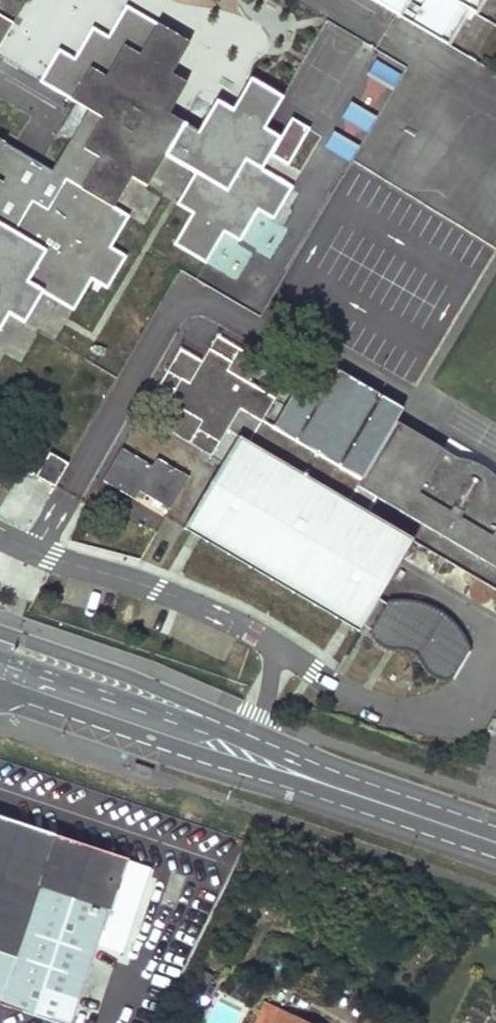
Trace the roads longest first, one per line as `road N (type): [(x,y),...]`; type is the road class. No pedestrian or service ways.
road 1 (primary): [(495,827),(233,729),(163,718),(0,659)]
road 2 (primary): [(0,688),(495,858)]

